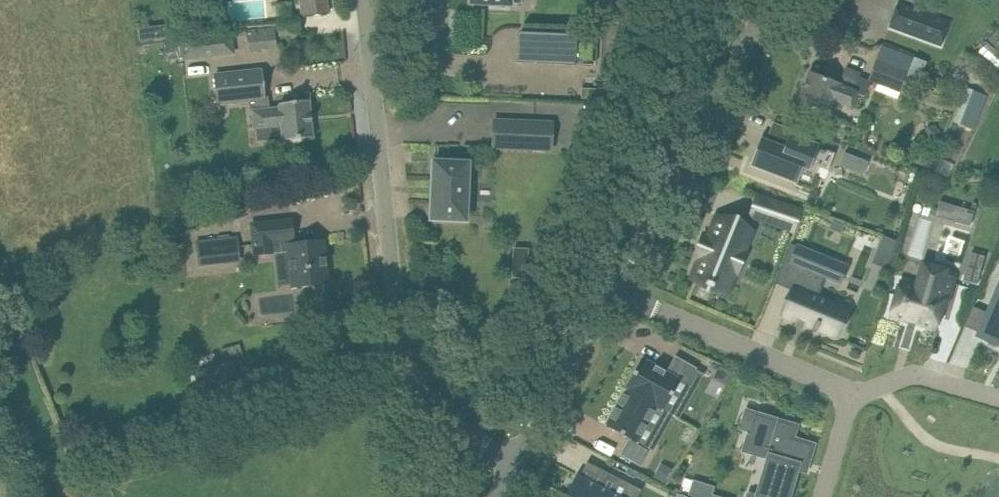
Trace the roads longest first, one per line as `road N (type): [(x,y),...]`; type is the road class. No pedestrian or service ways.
road 1 (unclassified): [(517,459),(438,413),(413,381),(400,342),(364,0)]
road 2 (unclassified): [(609,288),(778,0)]
road 3 (residential): [(609,288),(853,394)]
road 4 (unclassified): [(517,459),(609,288)]
road 5 (residential): [(853,394),(922,376),(998,398)]

